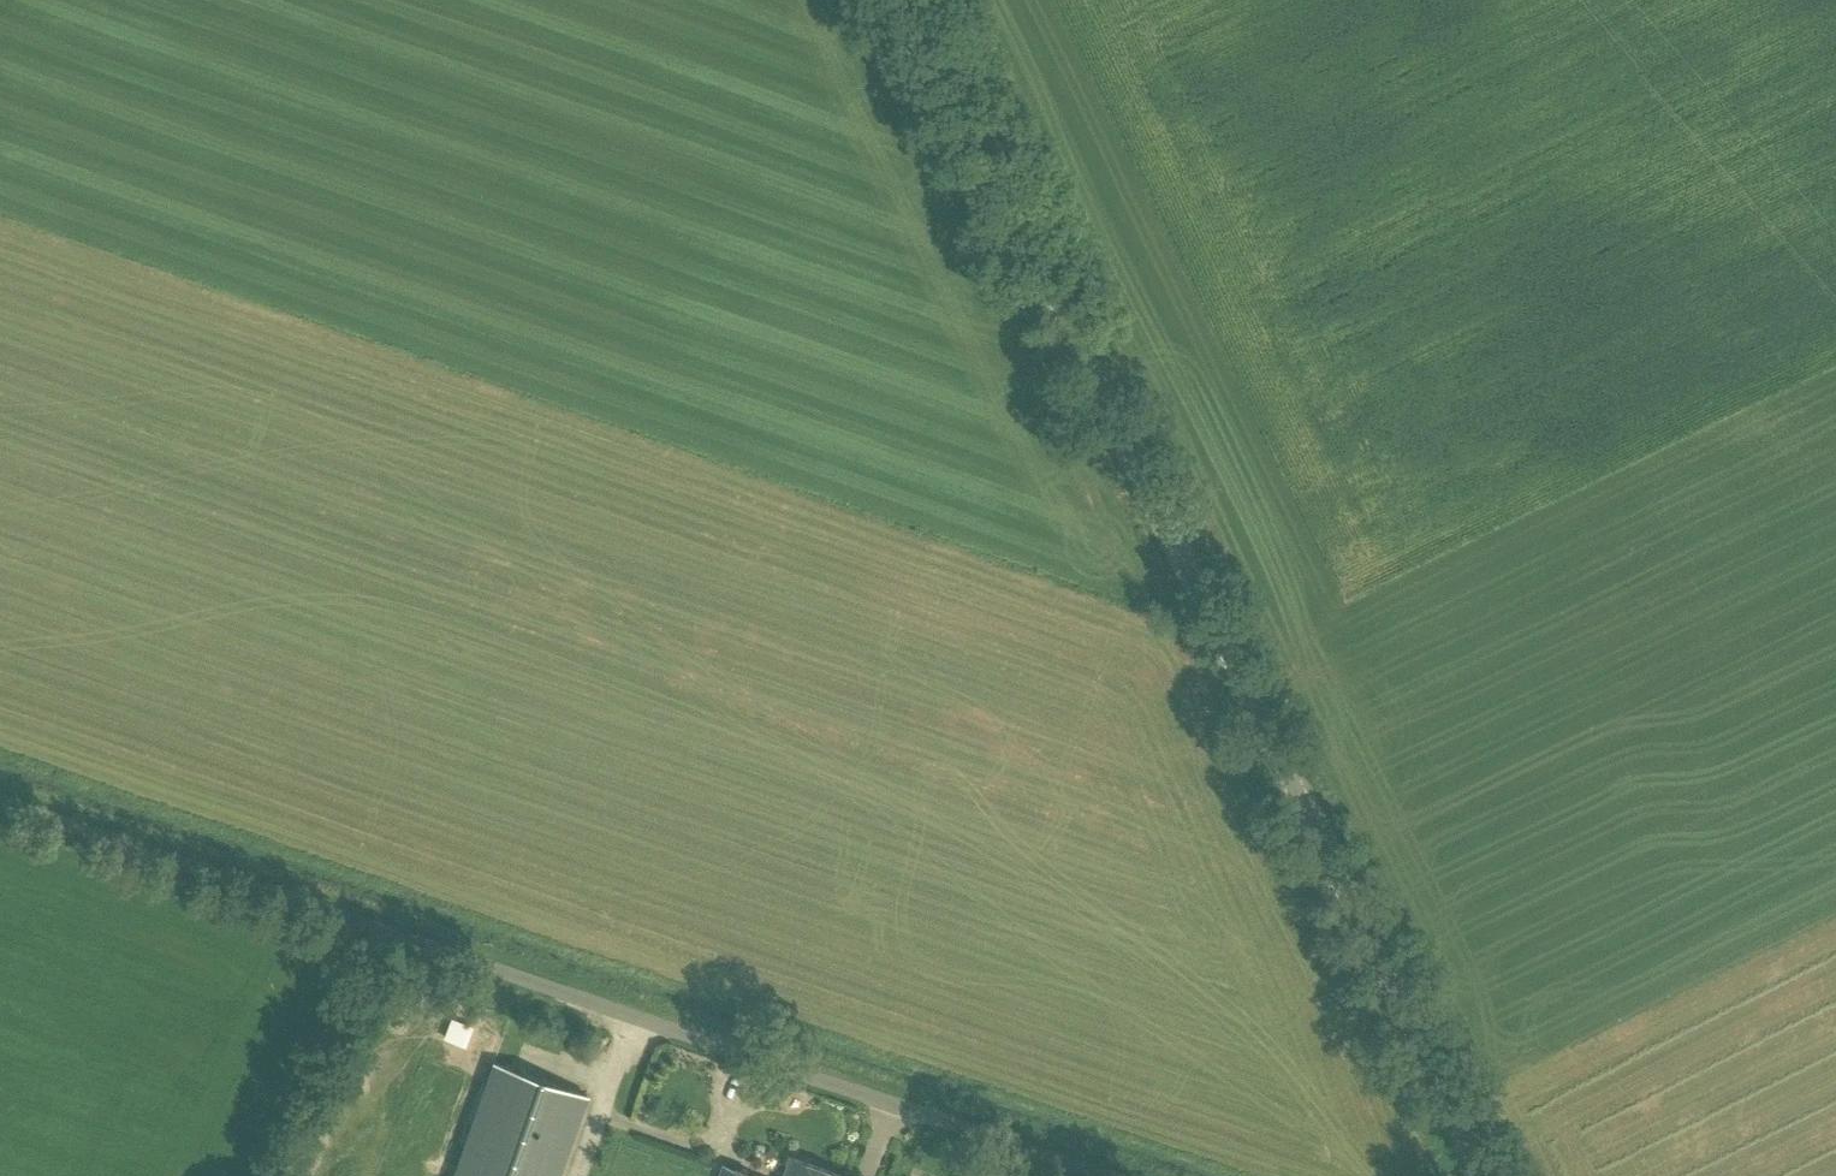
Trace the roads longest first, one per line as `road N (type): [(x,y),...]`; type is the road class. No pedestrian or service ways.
road 1 (secondary): [(1488,1175),(910,0)]
road 2 (unclassified): [(1088,1175),(0,799)]

